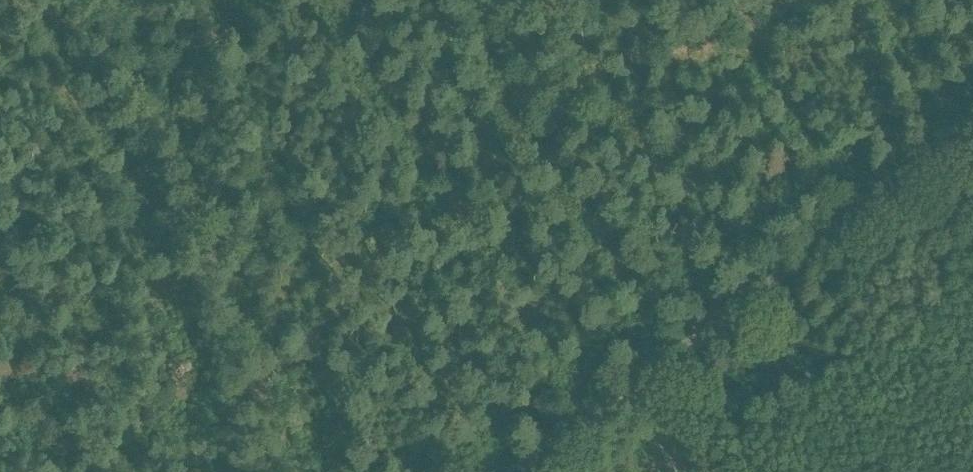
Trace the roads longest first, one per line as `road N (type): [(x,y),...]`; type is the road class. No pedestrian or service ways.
road 1 (unclassified): [(509,471),(972,125)]

